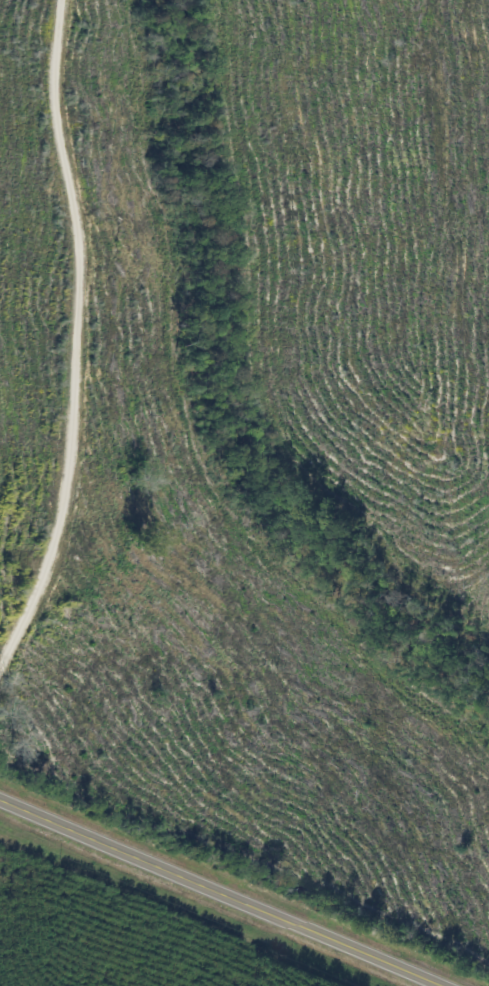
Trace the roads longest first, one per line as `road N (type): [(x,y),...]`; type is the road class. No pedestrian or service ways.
road 1 (tertiary): [(0,801),(437,985)]

